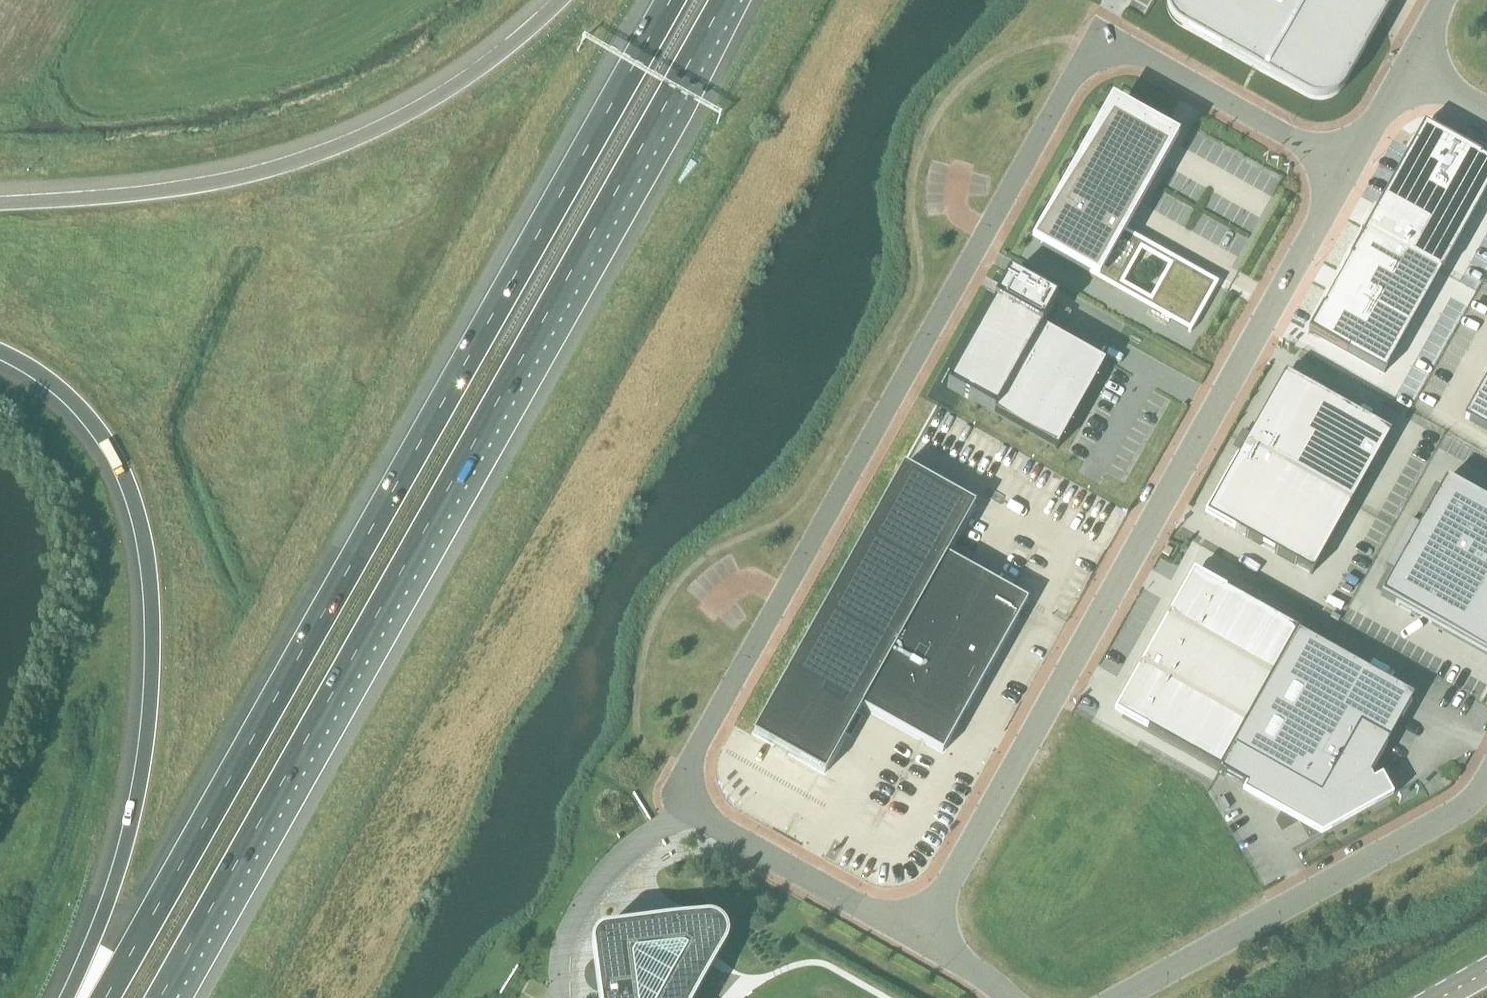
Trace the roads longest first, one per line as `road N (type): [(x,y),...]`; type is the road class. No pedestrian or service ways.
road 1 (unclassified): [(918,939),(690,807),(681,779),(697,748),(1091,45),(1122,46),(1348,167)]
road 2 (motorway): [(670,0),(105,997)]
road 3 (motorway): [(160,997),(724,0)]
road 4 (unclassified): [(918,939),(1348,167)]
road 5 (motorway): [(0,349),(59,384),(106,437),(135,499),(150,568),(153,693),(140,792),(121,865),(69,997)]
road 6 (motorway): [(561,0),(439,96),(321,153),(175,190),(0,203)]
road 7 (unclassified): [(1486,783),(1455,812),(1118,997)]
road 8 (unclassified): [(1348,167),(1413,63)]

